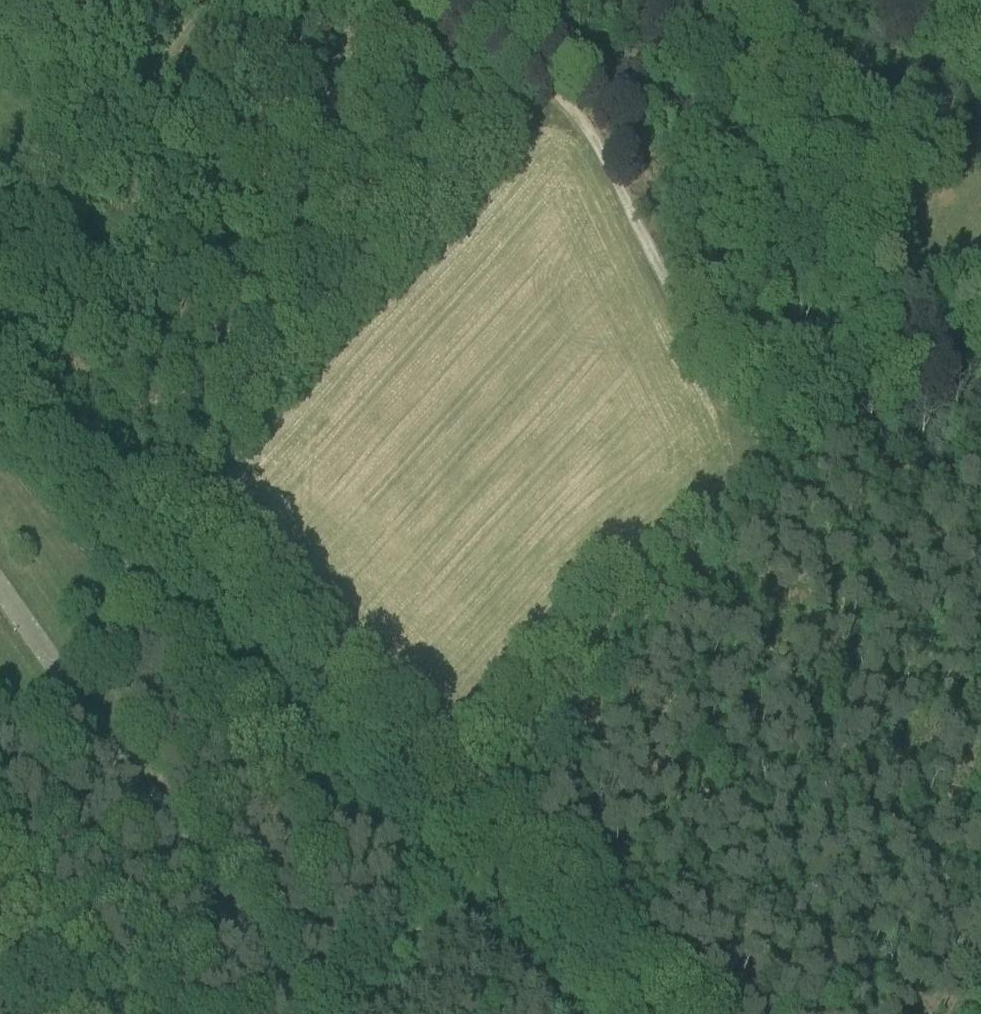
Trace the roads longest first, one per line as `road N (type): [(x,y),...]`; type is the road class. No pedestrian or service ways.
road 1 (tertiary): [(90,1013),(0,906)]

